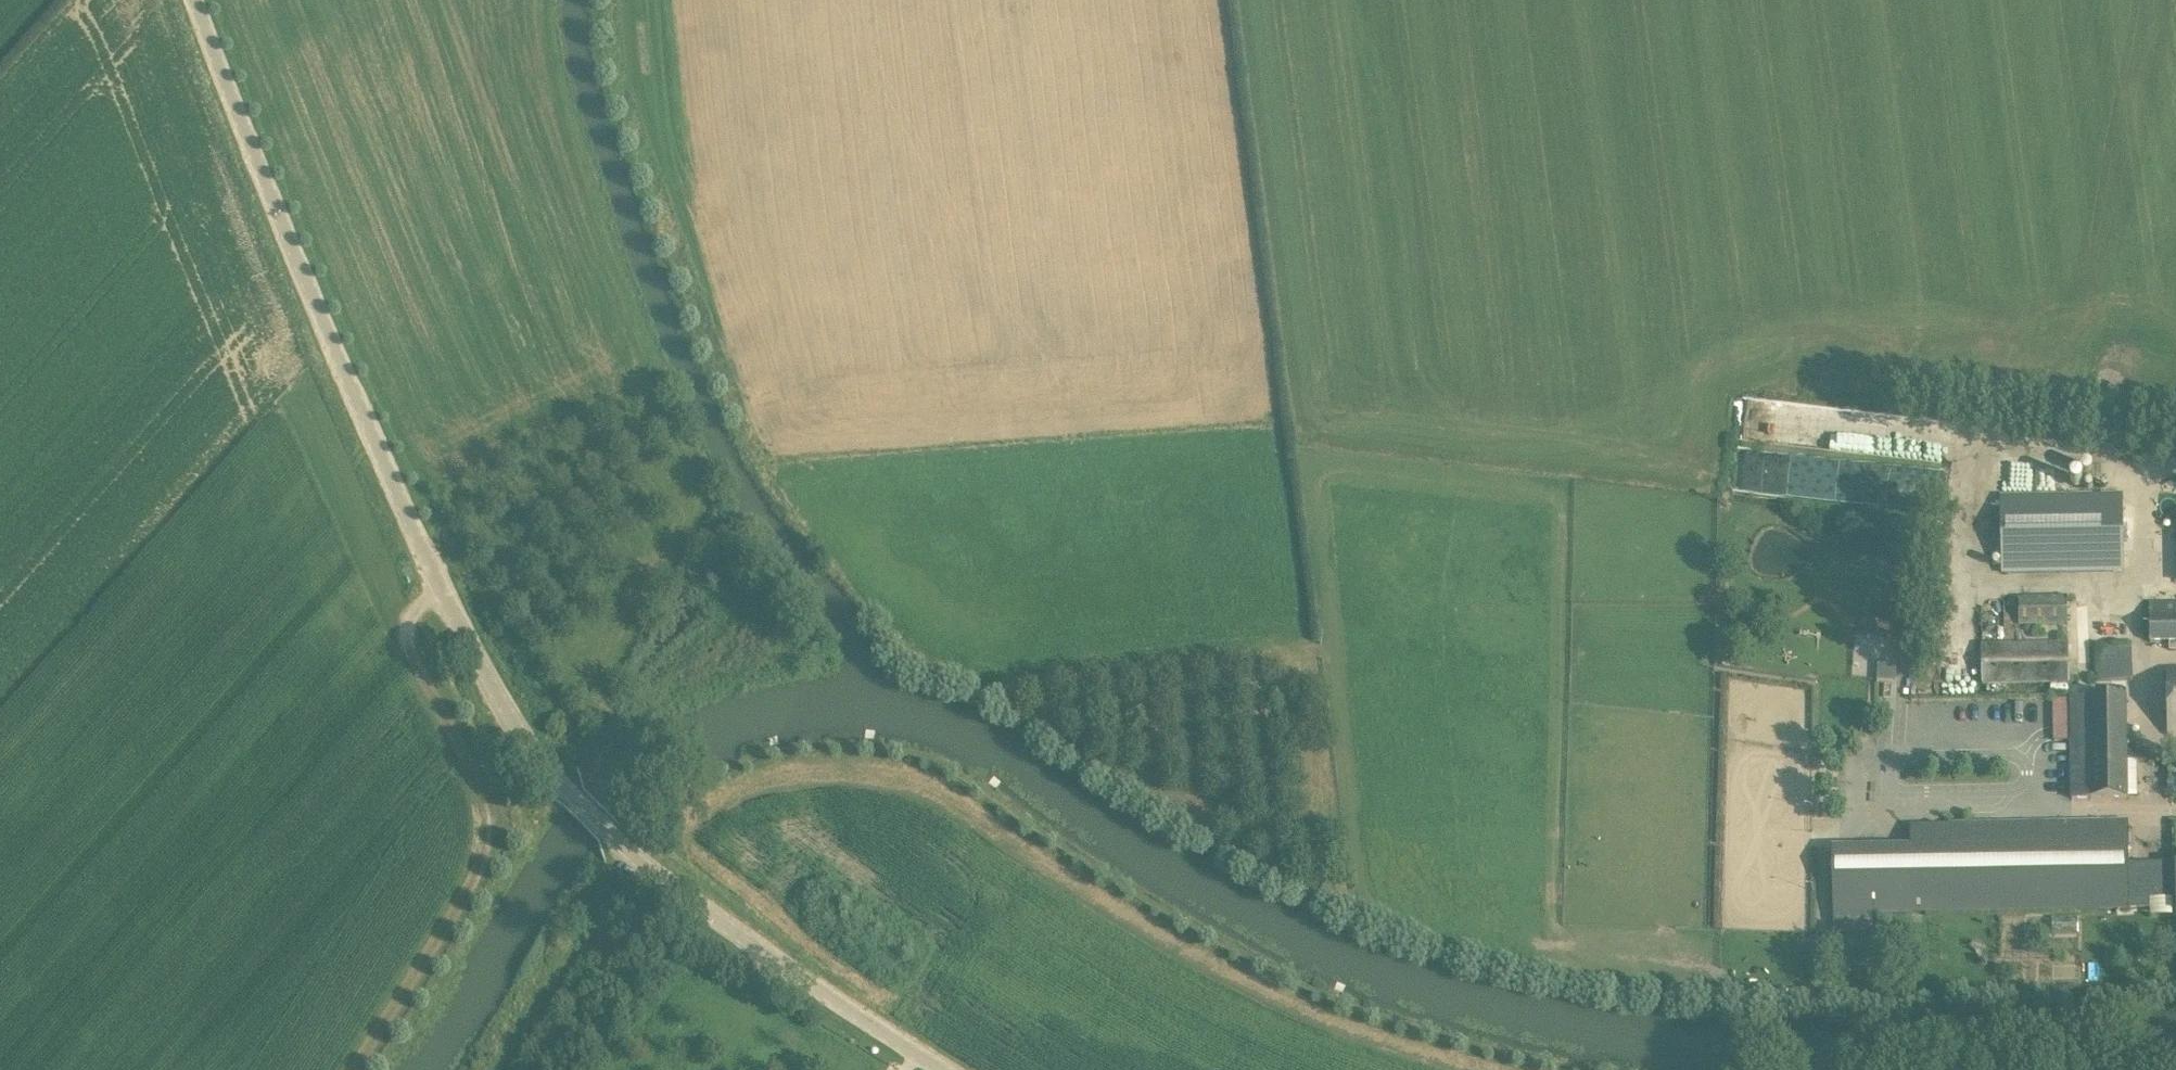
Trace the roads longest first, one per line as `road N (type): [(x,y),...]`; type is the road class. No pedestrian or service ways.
road 1 (unclassified): [(945,1069),(726,928),(608,834),(536,756),(414,530),(196,0)]

